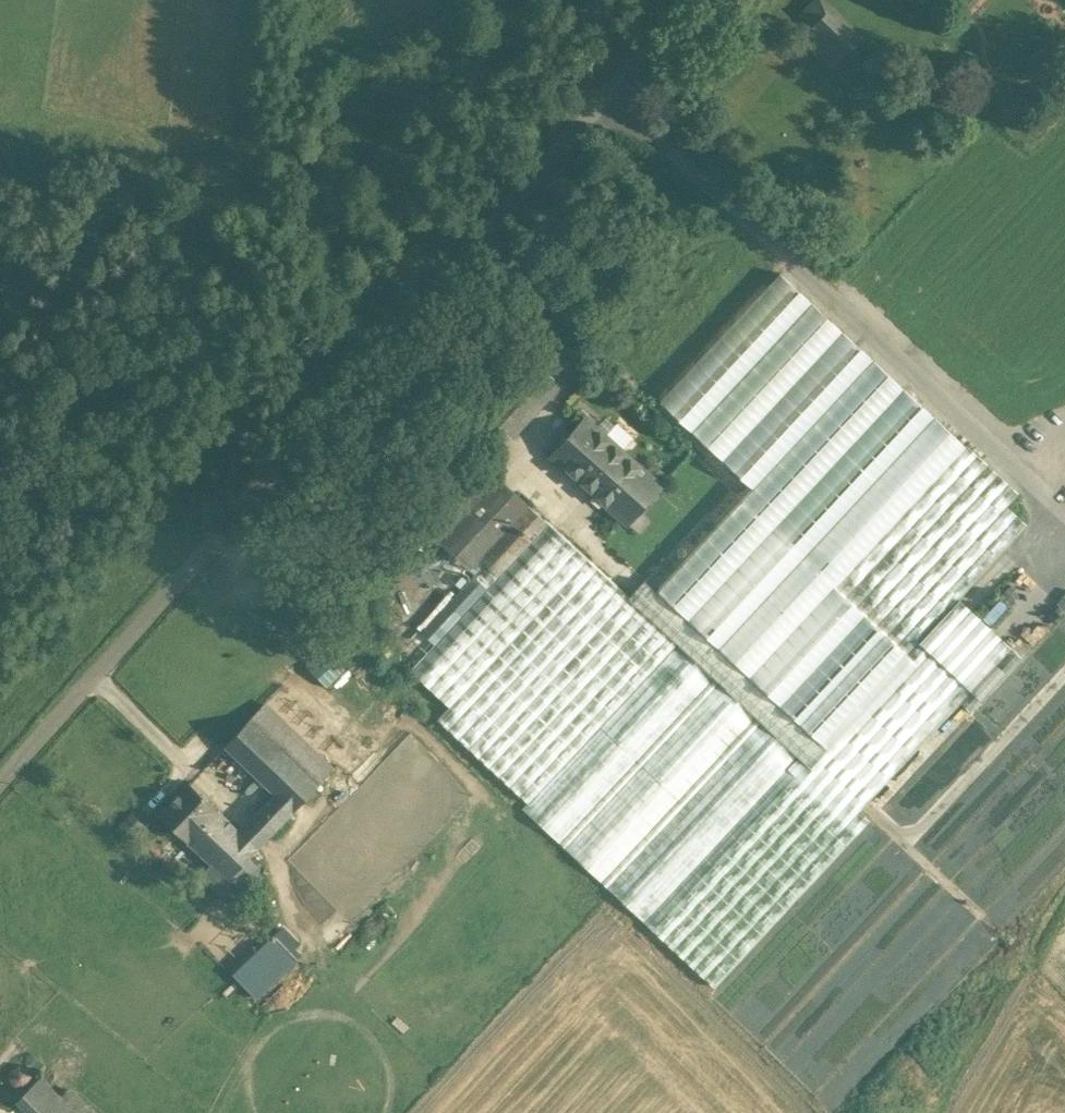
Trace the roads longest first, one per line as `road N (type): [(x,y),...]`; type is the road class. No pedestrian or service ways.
road 1 (track): [(0,799),(699,0)]
road 2 (track): [(612,95),(1064,511),(1064,525)]
road 3 (track): [(904,844),(1064,672)]

